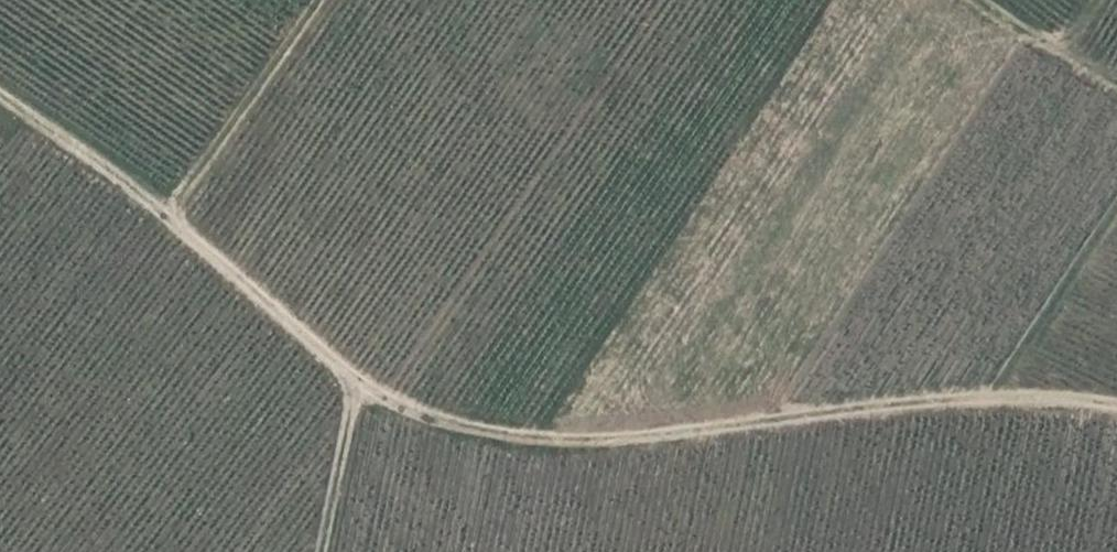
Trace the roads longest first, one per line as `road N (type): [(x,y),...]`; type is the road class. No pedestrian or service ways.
road 1 (track): [(0,111),(162,219),(368,396),(454,432),(596,449),(993,400),(1116,416)]
road 2 (track): [(162,219),(318,0)]
road 3 (track): [(1116,210),(993,400)]
road 4 (track): [(975,0),(1116,93)]

